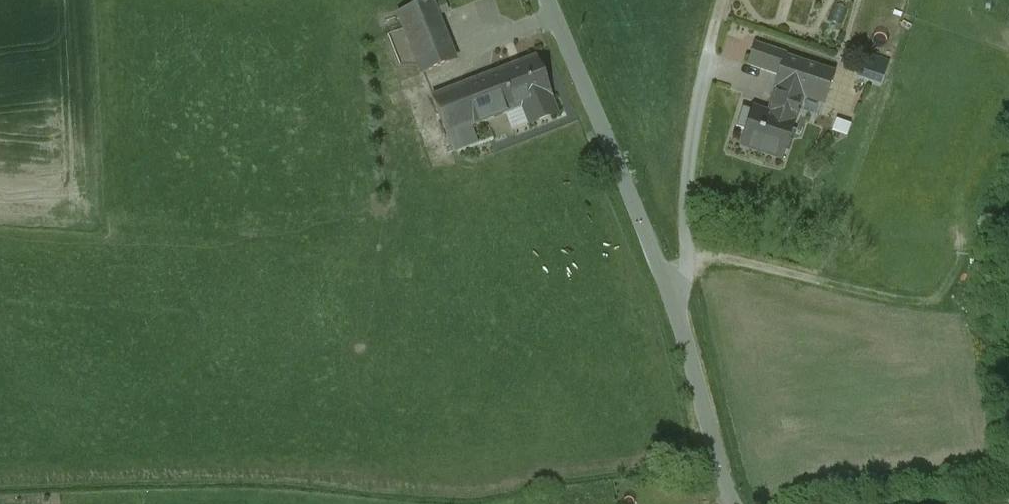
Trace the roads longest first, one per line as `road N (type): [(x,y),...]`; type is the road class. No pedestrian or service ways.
road 1 (unclassified): [(542,0),(658,258),(734,503)]

